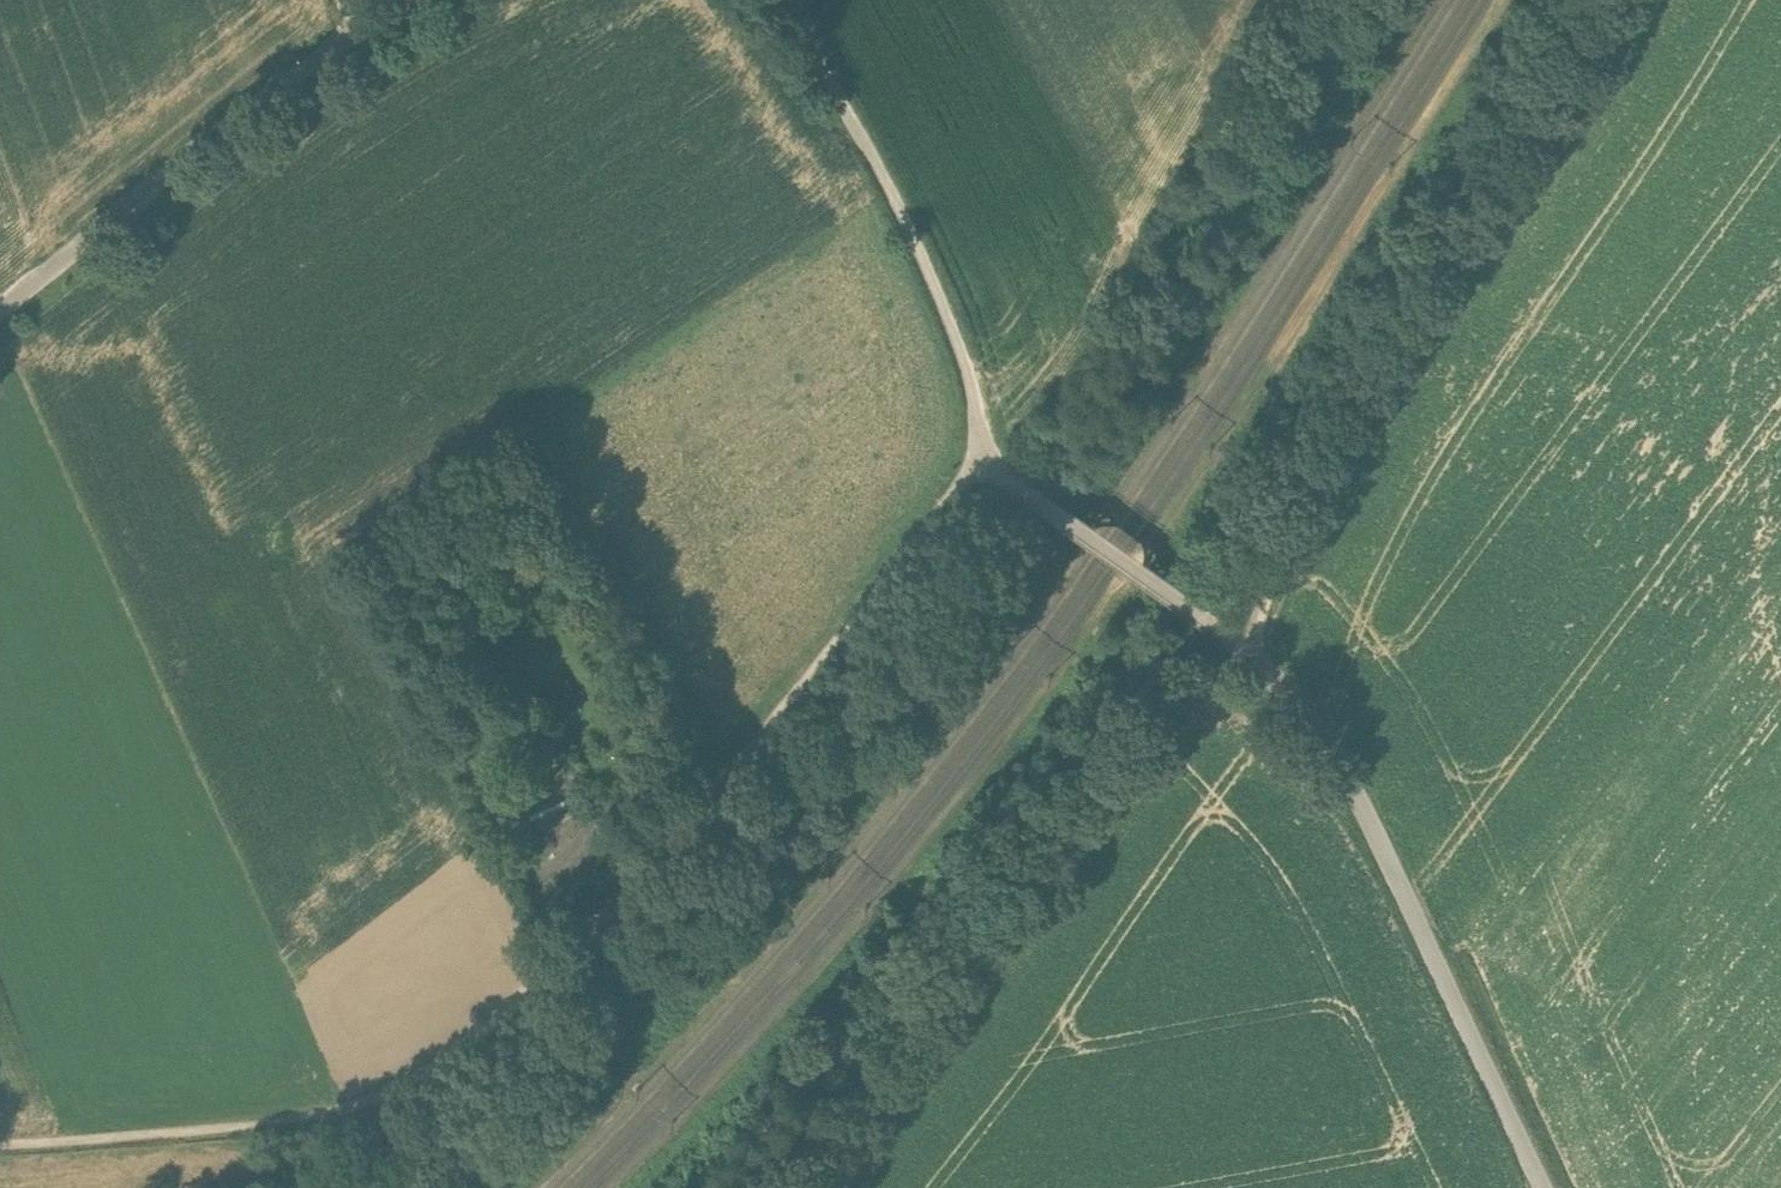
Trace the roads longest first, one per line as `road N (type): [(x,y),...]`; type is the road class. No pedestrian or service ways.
road 1 (unclassified): [(1542,1187),(1370,824),(1304,713),(1218,630),(987,457),(964,362),(900,214),(775,0)]
road 2 (track): [(0,1145),(314,1116),(386,1093),(458,1051),(656,859),(987,457)]
road 3 (track): [(1236,645),(1403,342),(1637,0)]
road 4 (unclassified): [(0,311),(223,128),(408,0)]

